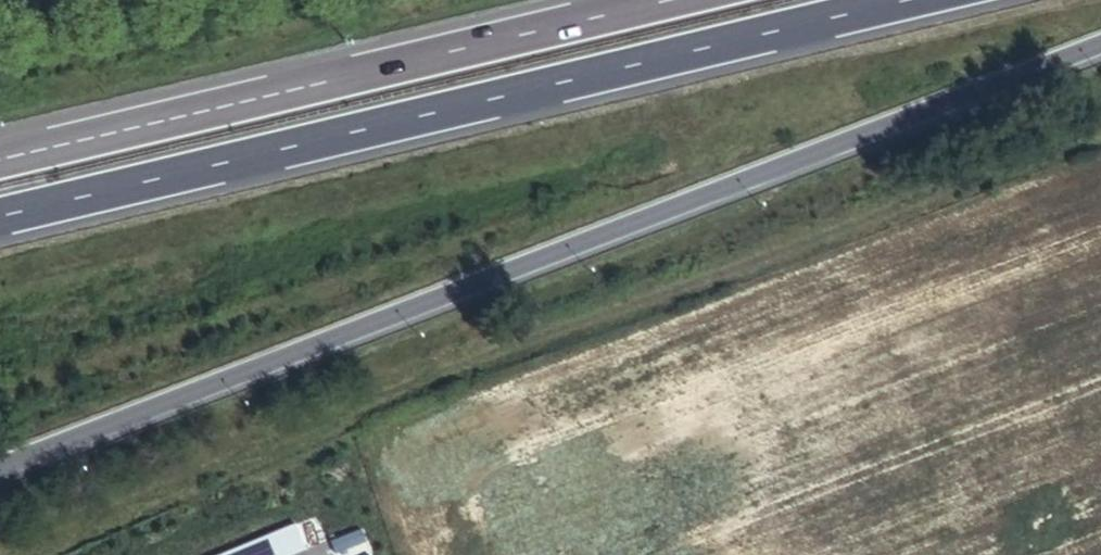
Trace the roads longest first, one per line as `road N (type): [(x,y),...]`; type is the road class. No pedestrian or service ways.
road 1 (motorway): [(0,469),(1100,47)]
road 2 (motorway): [(0,224),(945,0)]
road 3 (motorway): [(648,0),(0,154)]

